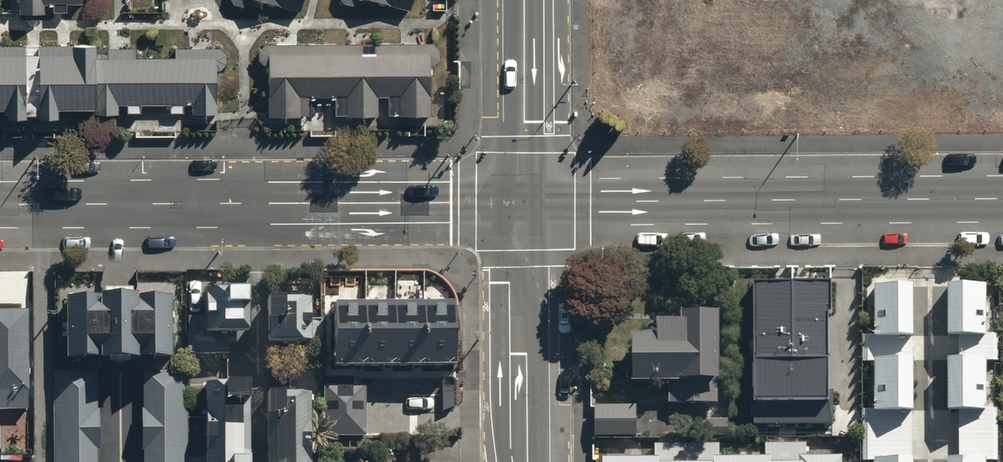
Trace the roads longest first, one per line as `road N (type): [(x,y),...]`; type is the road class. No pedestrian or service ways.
road 1 (tertiary): [(0,207),(530,204)]
road 2 (tertiary): [(530,204),(1002,200)]
road 3 (tertiary): [(530,461),(530,204)]
road 4 (tertiary): [(530,204),(529,0)]

